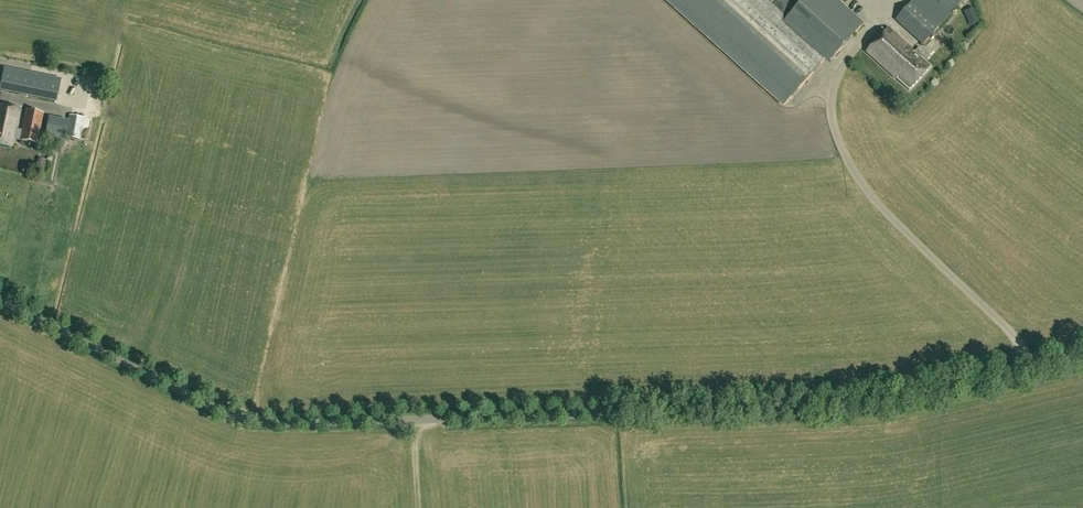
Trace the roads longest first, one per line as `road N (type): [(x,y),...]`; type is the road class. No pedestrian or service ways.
road 1 (unclassified): [(1032,370),(868,406),(264,423),(221,411),(0,301)]
road 2 (unclassified): [(1032,370),(1029,355),(843,158),(832,97),(848,43)]

